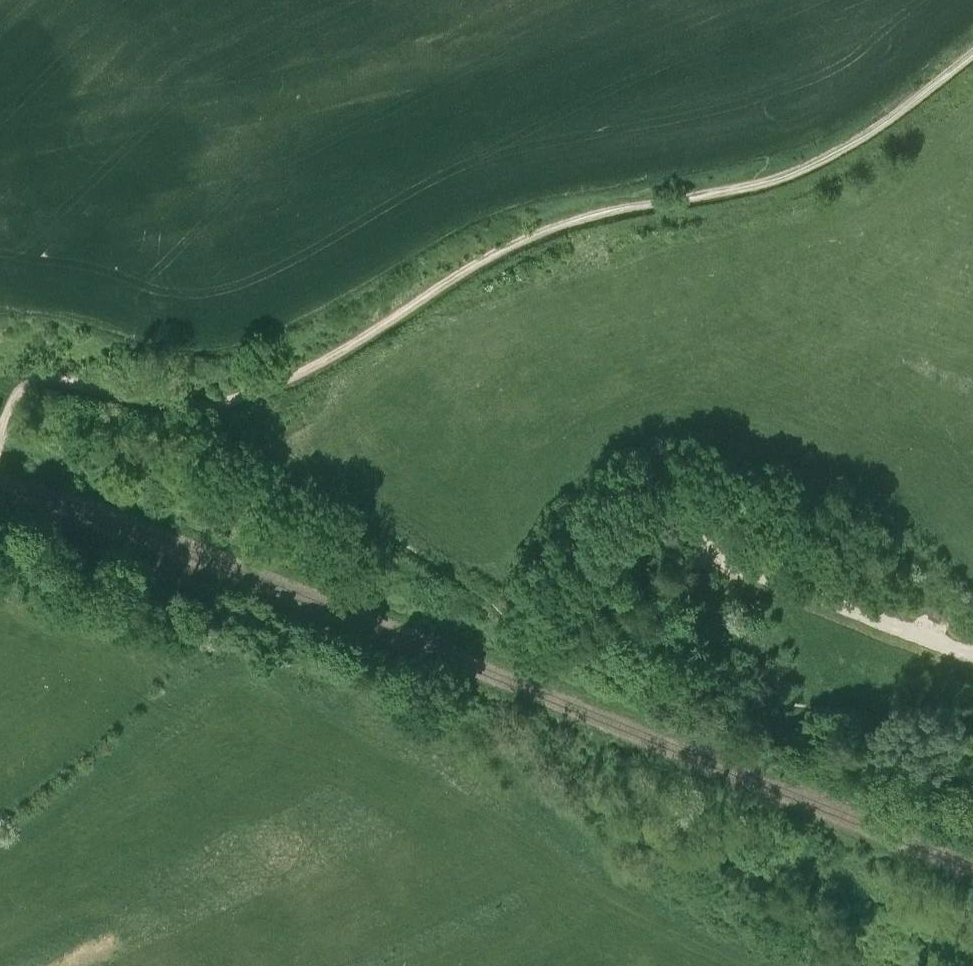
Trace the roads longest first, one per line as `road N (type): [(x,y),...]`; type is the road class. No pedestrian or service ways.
road 1 (track): [(0,430),(16,396),(39,382),(171,406),(266,387),(531,237),(784,175),(828,156),(972,53)]
road 2 (track): [(704,559),(972,651)]

